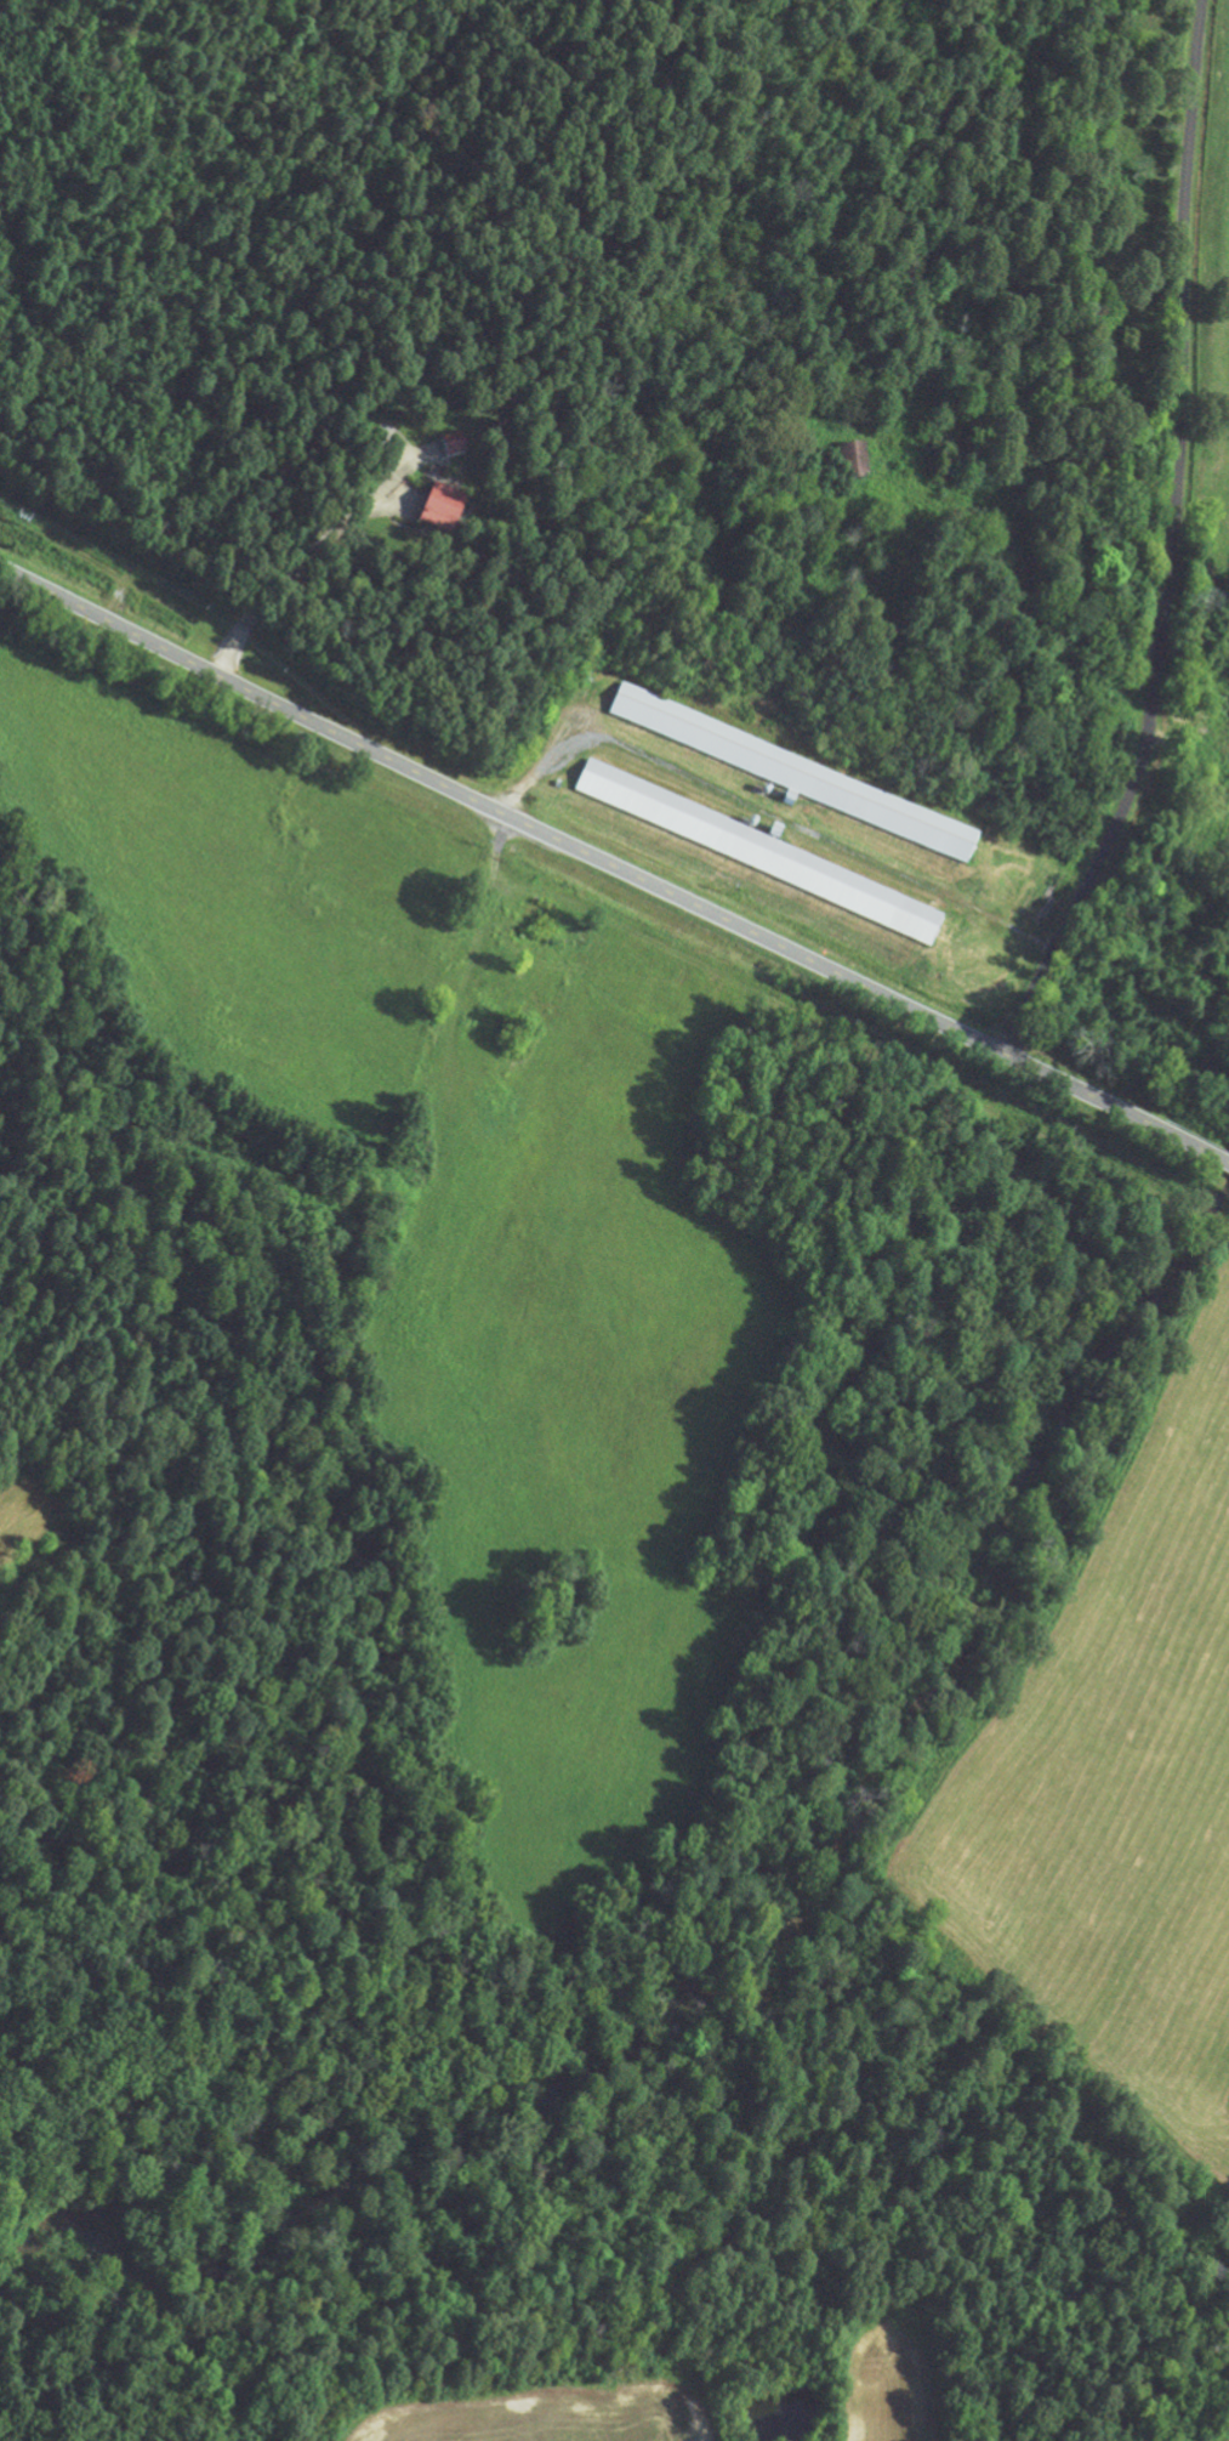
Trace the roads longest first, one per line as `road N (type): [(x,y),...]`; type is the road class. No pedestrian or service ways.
road 1 (primary): [(1228,1167),(0,567)]
road 2 (residential): [(996,1054),(1108,841),(1140,751),(1178,418),(1183,189),(1202,0)]

